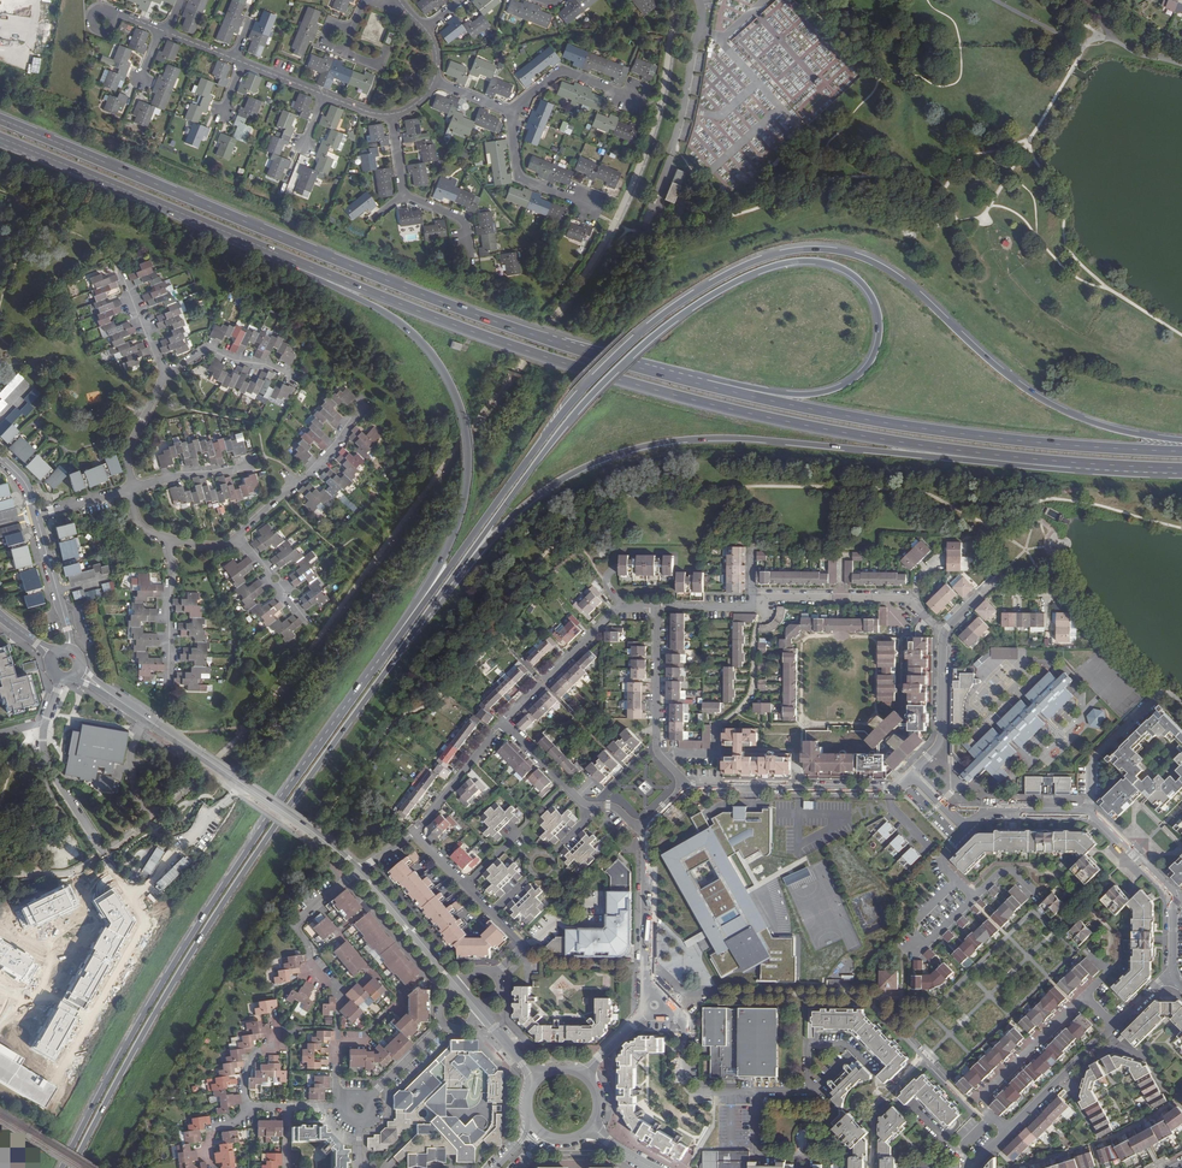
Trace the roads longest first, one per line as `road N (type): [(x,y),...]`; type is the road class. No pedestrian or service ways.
road 1 (trunk): [(1181,440),(1105,427),(1045,401),(876,265),(825,250),(781,254),(697,292),(605,365),(543,436),(388,652)]
road 2 (trunk): [(278,254),(506,344),(657,391),(857,436),(1076,463)]
road 3 (trunk): [(459,569),(572,416),(650,338),(701,302),(754,273),(802,261),(837,267),(866,289),(879,334),(853,379),(805,395),(719,390)]
road 4 (trunk): [(719,390),(408,289),(0,120)]
road 5 (trunk): [(72,1167),(223,904),(459,569)]
road 6 (trunk): [(459,569),(557,482),(662,443),(754,440),(1045,469),(1076,463)]
road 7 (trunk): [(388,652),(191,937),(62,1167)]
road 8 (trunk): [(278,254),(408,329),(444,371),(465,426),(466,487),(455,532),(388,652)]
road 9 (trunk): [(1181,451),(941,431),(719,390)]
road 10 (residential): [(359,870),(80,674)]
road 11 (trunk): [(0,138),(278,254)]
road 12 (residential): [(681,785),(889,789),(911,778)]
road 13 (residential): [(502,722),(620,607),(657,607)]
road 14 (residential): [(1173,972),(1172,894),(1089,814)]
road 15 (residential): [(1006,1131),(981,1097),(1082,996)]
road 16 (residential): [(359,406),(325,455),(238,537)]
road 17 (residential): [(652,998),(645,825)]
road 18 (residential): [(750,607),(771,597),(915,603)]
road 19 (residential): [(662,1007),(686,1028),(688,1092),(757,1093)]
road 20 (residential): [(669,767),(656,747),(657,607)]
road 21 (residential): [(338,993),(311,962),(297,929),(359,870)]
road 22 (residential): [(1165,688),(1094,758),(1089,814)]
road 23 (residential): [(511,112),(519,178),(596,215)]
road 24 (residential): [(911,778),(940,742),(943,637)]
road 25 (residential): [(457,984),(359,870)]
road 26 (residential): [(1006,1131),(1113,1027)]
road 27 (residential): [(168,686),(173,573),(165,538)]
road 28 (residential): [(502,722),(414,832)]
road 29 (residential): [(511,112),(562,71),(630,98)]
road 30 (residential): [(36,515),(70,649)]
road 31 (residential): [(291,376),(210,348),(166,373)]
road 32 (residential): [(1089,814),(989,812),(966,824)]
road 33 (residential): [(166,373),(129,449),(134,488)]
road 34 (residential): [(589,806),(502,722)]

